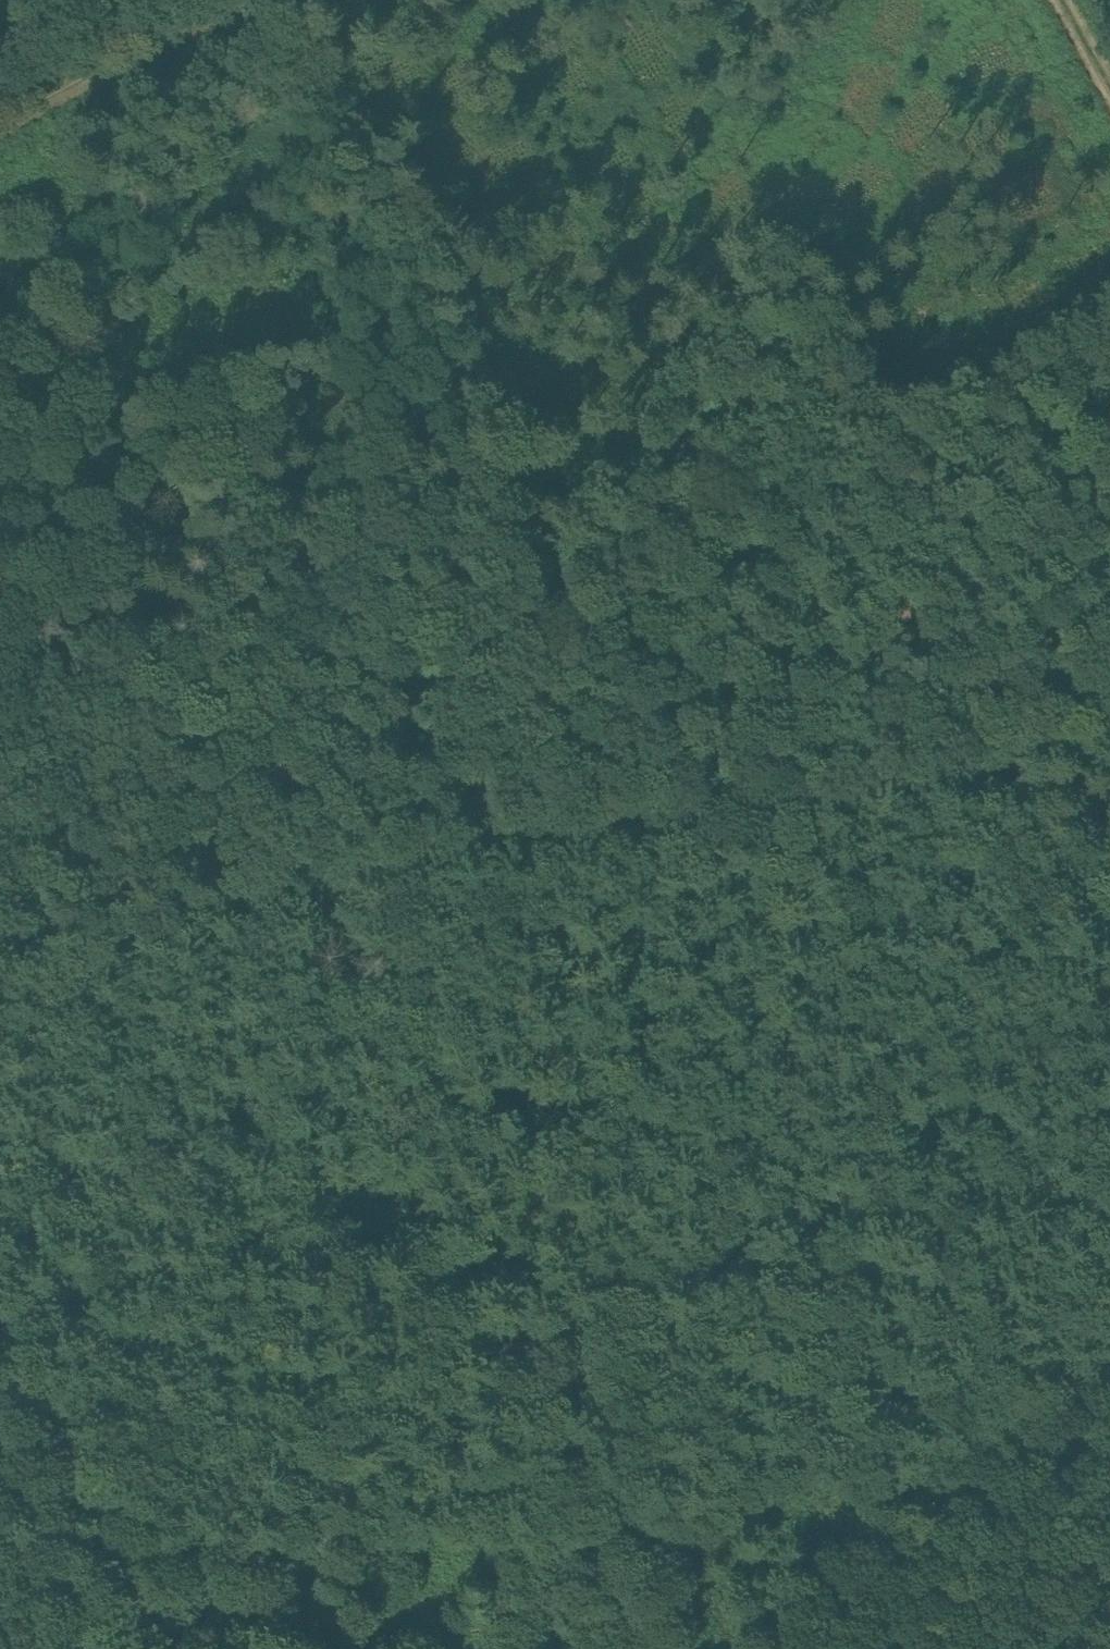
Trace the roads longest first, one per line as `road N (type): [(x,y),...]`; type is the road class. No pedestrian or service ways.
road 1 (track): [(168,1648),(0,1334)]
road 2 (track): [(0,127),(234,0)]
road 3 (track): [(0,498),(51,490),(118,448),(122,422),(105,410),(25,433)]

